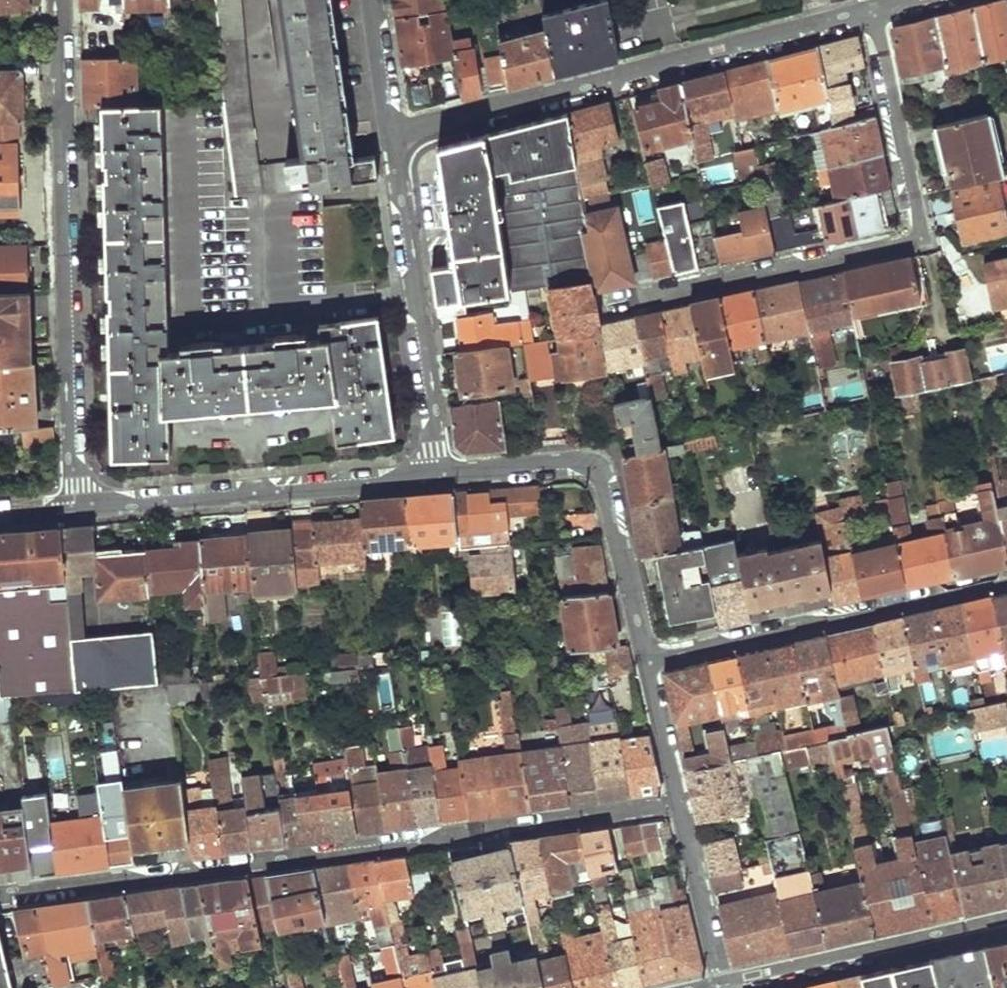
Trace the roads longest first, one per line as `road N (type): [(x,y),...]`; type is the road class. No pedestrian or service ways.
road 1 (residential): [(0,894),(678,805)]
road 2 (residential): [(917,0),(389,130)]
road 3 (residential): [(56,0),(77,510)]
road 4 (residential): [(644,662),(1006,582)]
road 5 (residential): [(439,479),(77,510)]
road 6 (residential): [(389,130),(439,479)]
road 7 (residential): [(1006,919),(720,984)]
road 8 (residential): [(593,469),(644,662)]
road 9 (residential): [(678,805),(720,984)]
road 10 (residential): [(593,469),(568,464),(439,479)]
road 11 (residential): [(644,662),(678,805)]
road 12 (residential): [(371,0),(389,130)]

